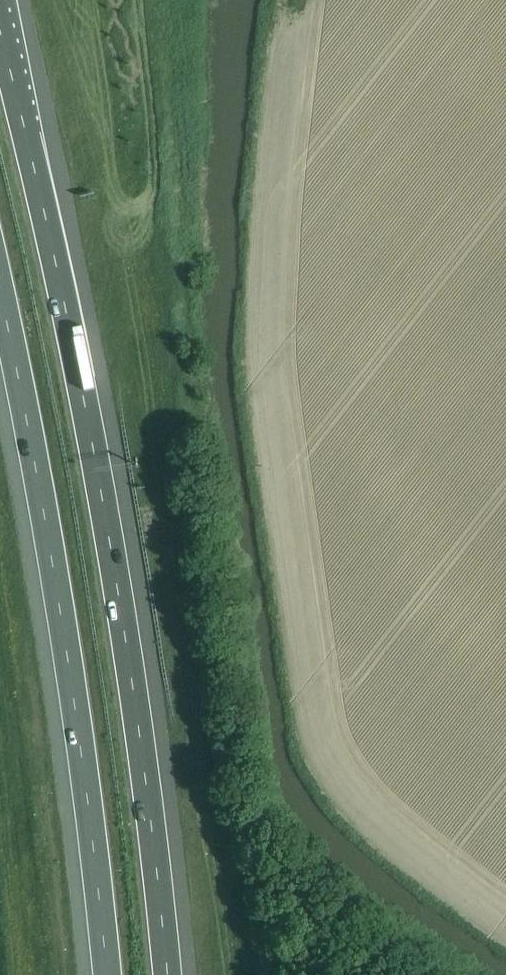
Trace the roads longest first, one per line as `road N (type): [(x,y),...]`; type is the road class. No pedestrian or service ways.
road 1 (motorway): [(165,974),(130,656),(0,37)]
road 2 (motorway): [(0,293),(67,655),(105,974)]

